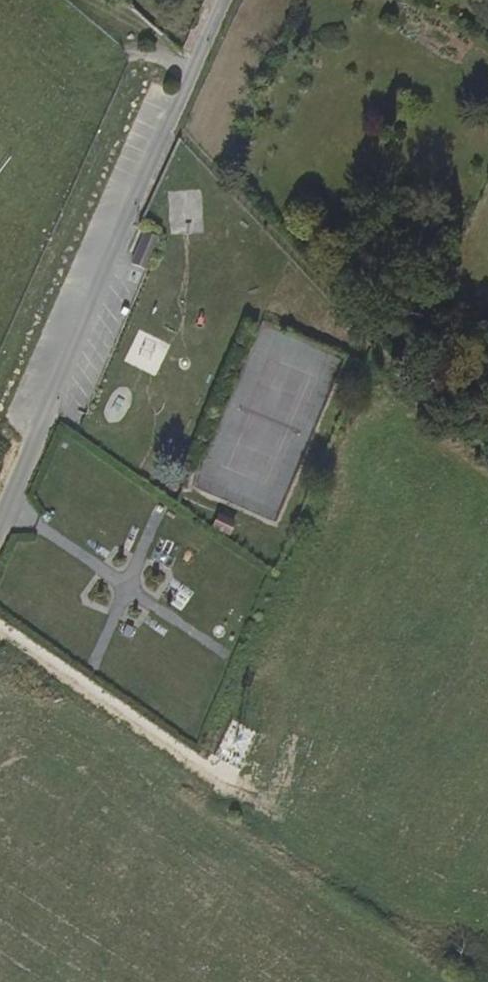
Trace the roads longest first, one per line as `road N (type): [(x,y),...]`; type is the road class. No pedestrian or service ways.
road 1 (unclassified): [(223,0),(145,161),(0,514)]

